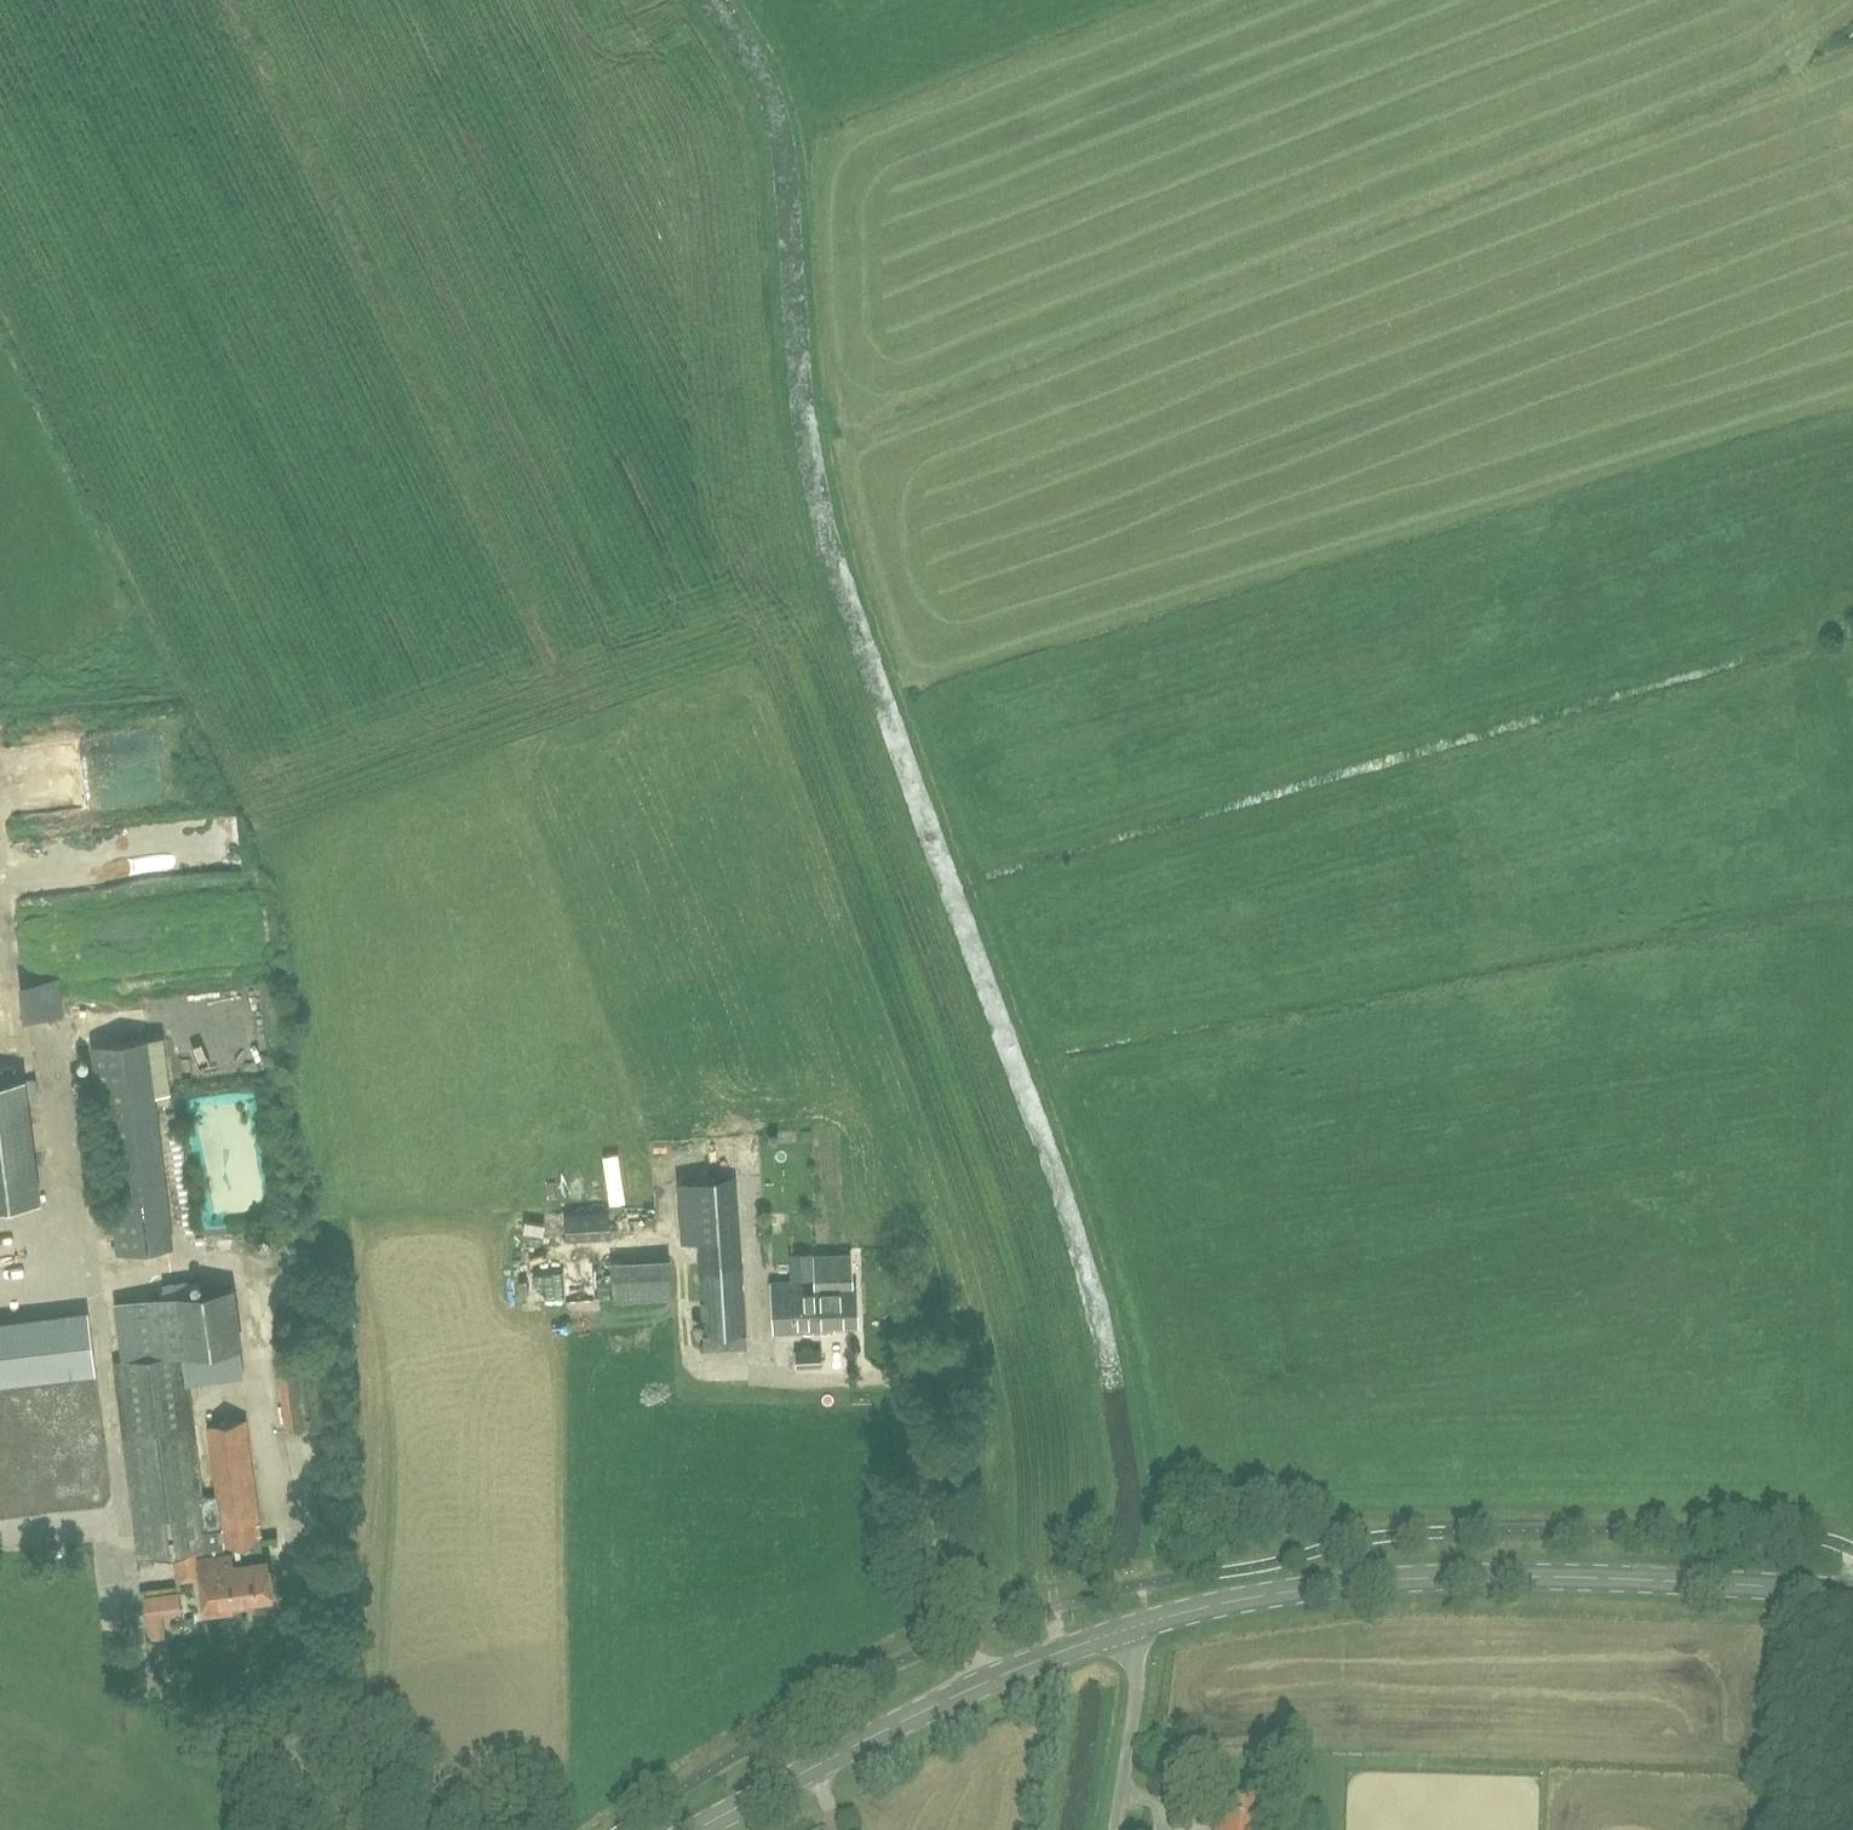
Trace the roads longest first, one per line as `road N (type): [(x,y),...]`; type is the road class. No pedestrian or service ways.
road 1 (tertiary): [(693,1829),(985,1681),(1220,1603),(1347,1583),(1481,1576),(1852,1591)]
road 2 (track): [(296,1765),(473,1829)]

